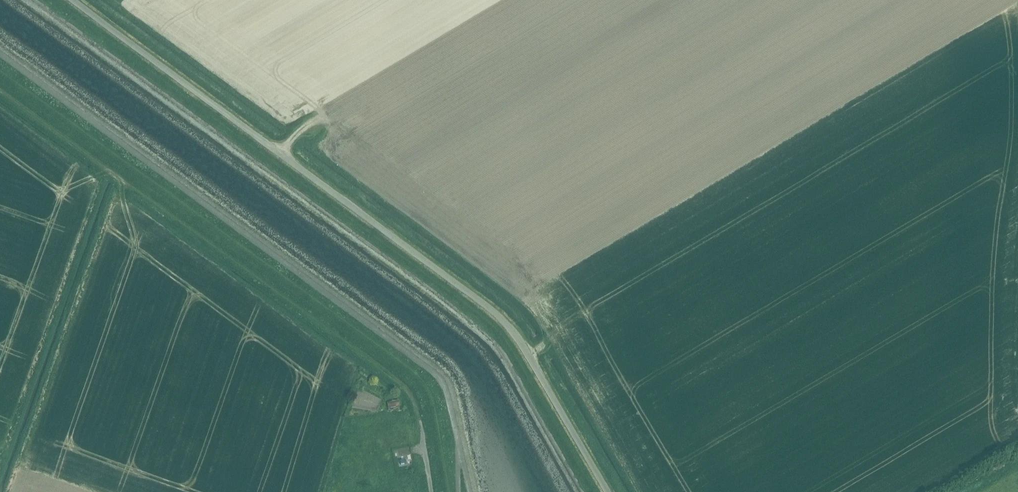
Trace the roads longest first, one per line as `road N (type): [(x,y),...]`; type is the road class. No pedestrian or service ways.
road 1 (unclassified): [(607,491),(507,324),(74,0)]
road 2 (track): [(419,417),(406,387),(0,93)]

